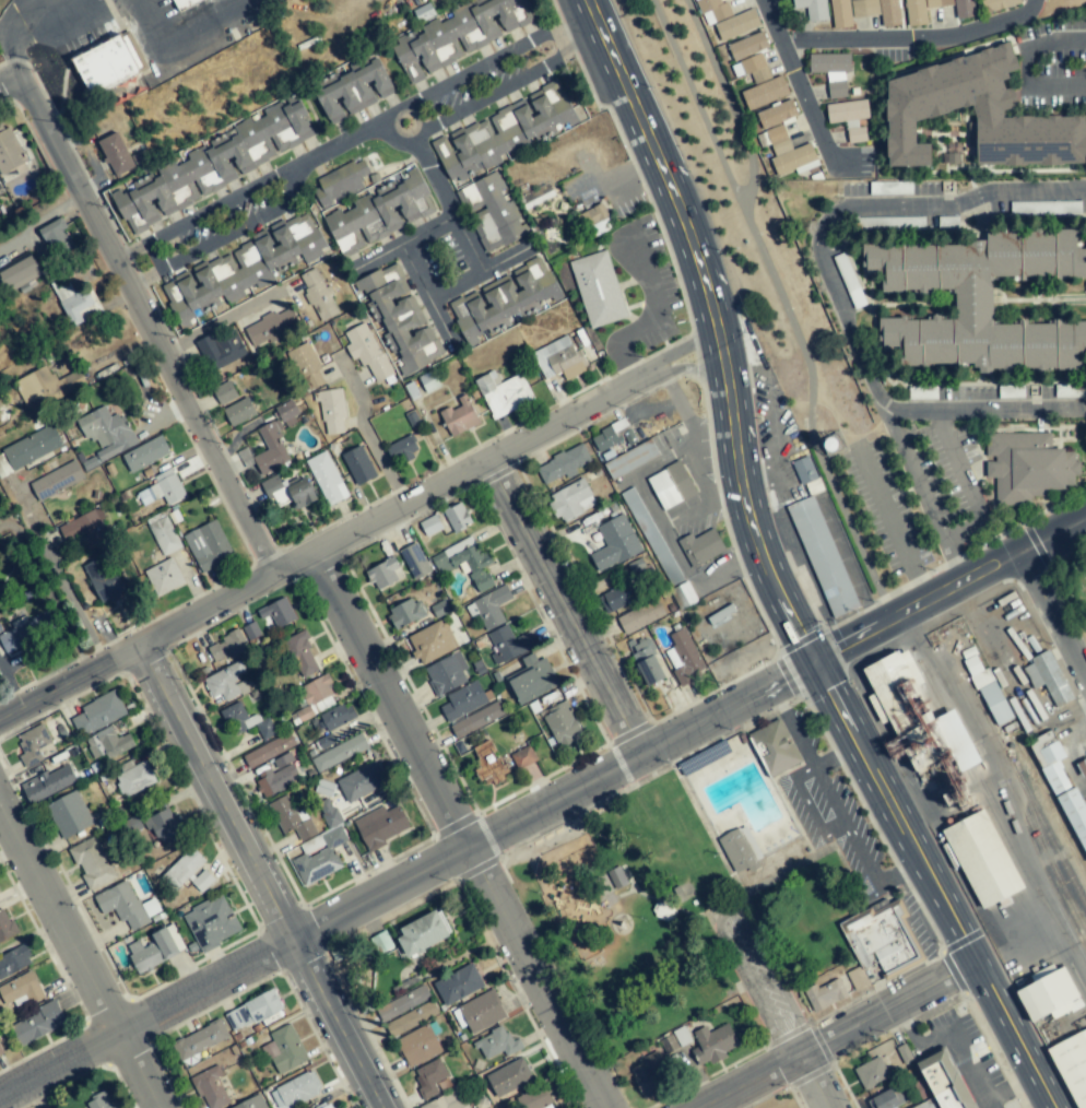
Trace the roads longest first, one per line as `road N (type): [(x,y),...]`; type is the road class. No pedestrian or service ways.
road 1 (residential): [(142,646),(723,338)]
road 2 (residential): [(601,1107),(308,557)]
road 3 (residential): [(281,571),(21,68),(0,80)]
road 4 (residential): [(296,940),(816,664)]
road 5 (residential): [(604,38),(409,135),(369,126),(298,162),(284,208),(132,285)]
road 6 (primary): [(816,664),(747,520),(723,338),(663,169)]
road 7 (residential): [(382,1107),(142,646)]
road 8 (residential): [(409,135),(482,278),(433,306),(396,249),(450,216)]
road 9 (residential): [(164,1107),(0,800)]
road 10 (primary): [(979,963),(816,664)]
road 11 (residential): [(638,761),(481,464)]
road 12 (residential): [(296,940),(0,1097)]
road 13 (residential): [(704,1107),(979,963)]
road 14 (residential): [(816,664),(1085,521)]
road 15 (residential): [(823,1107),(722,922)]
road 16 (primary): [(663,169),(586,0)]
road 17 (primary): [(1056,1107),(979,963)]
road 18 (residential): [(142,646),(0,721)]
road 19 (residential): [(1085,665),(1026,553)]

